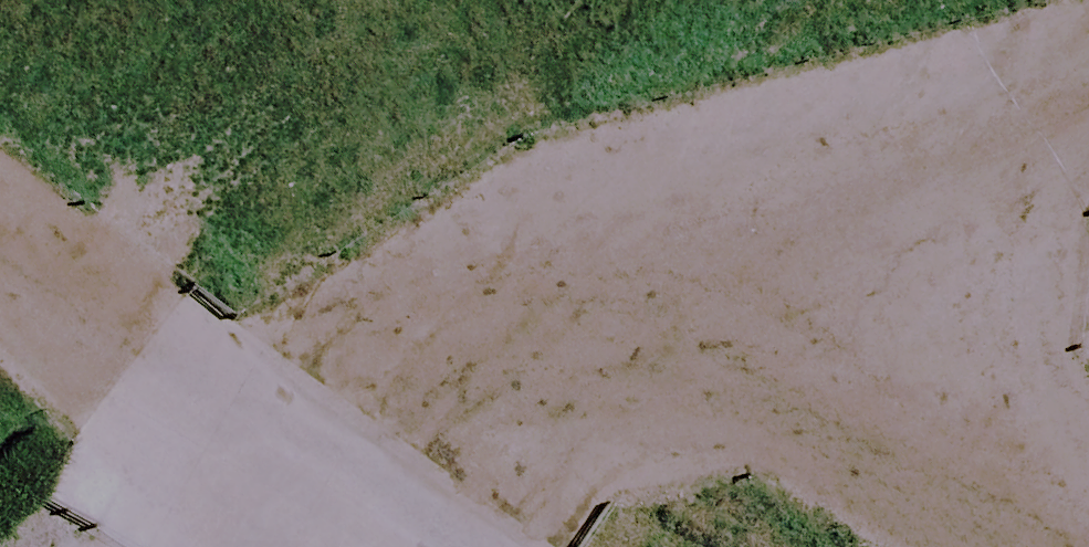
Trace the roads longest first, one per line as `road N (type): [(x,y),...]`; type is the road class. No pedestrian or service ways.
road 1 (track): [(1088,111),(780,195),(357,372),(155,546)]
road 2 (track): [(357,372),(0,113)]
road 3 (track): [(780,195),(1088,458)]

